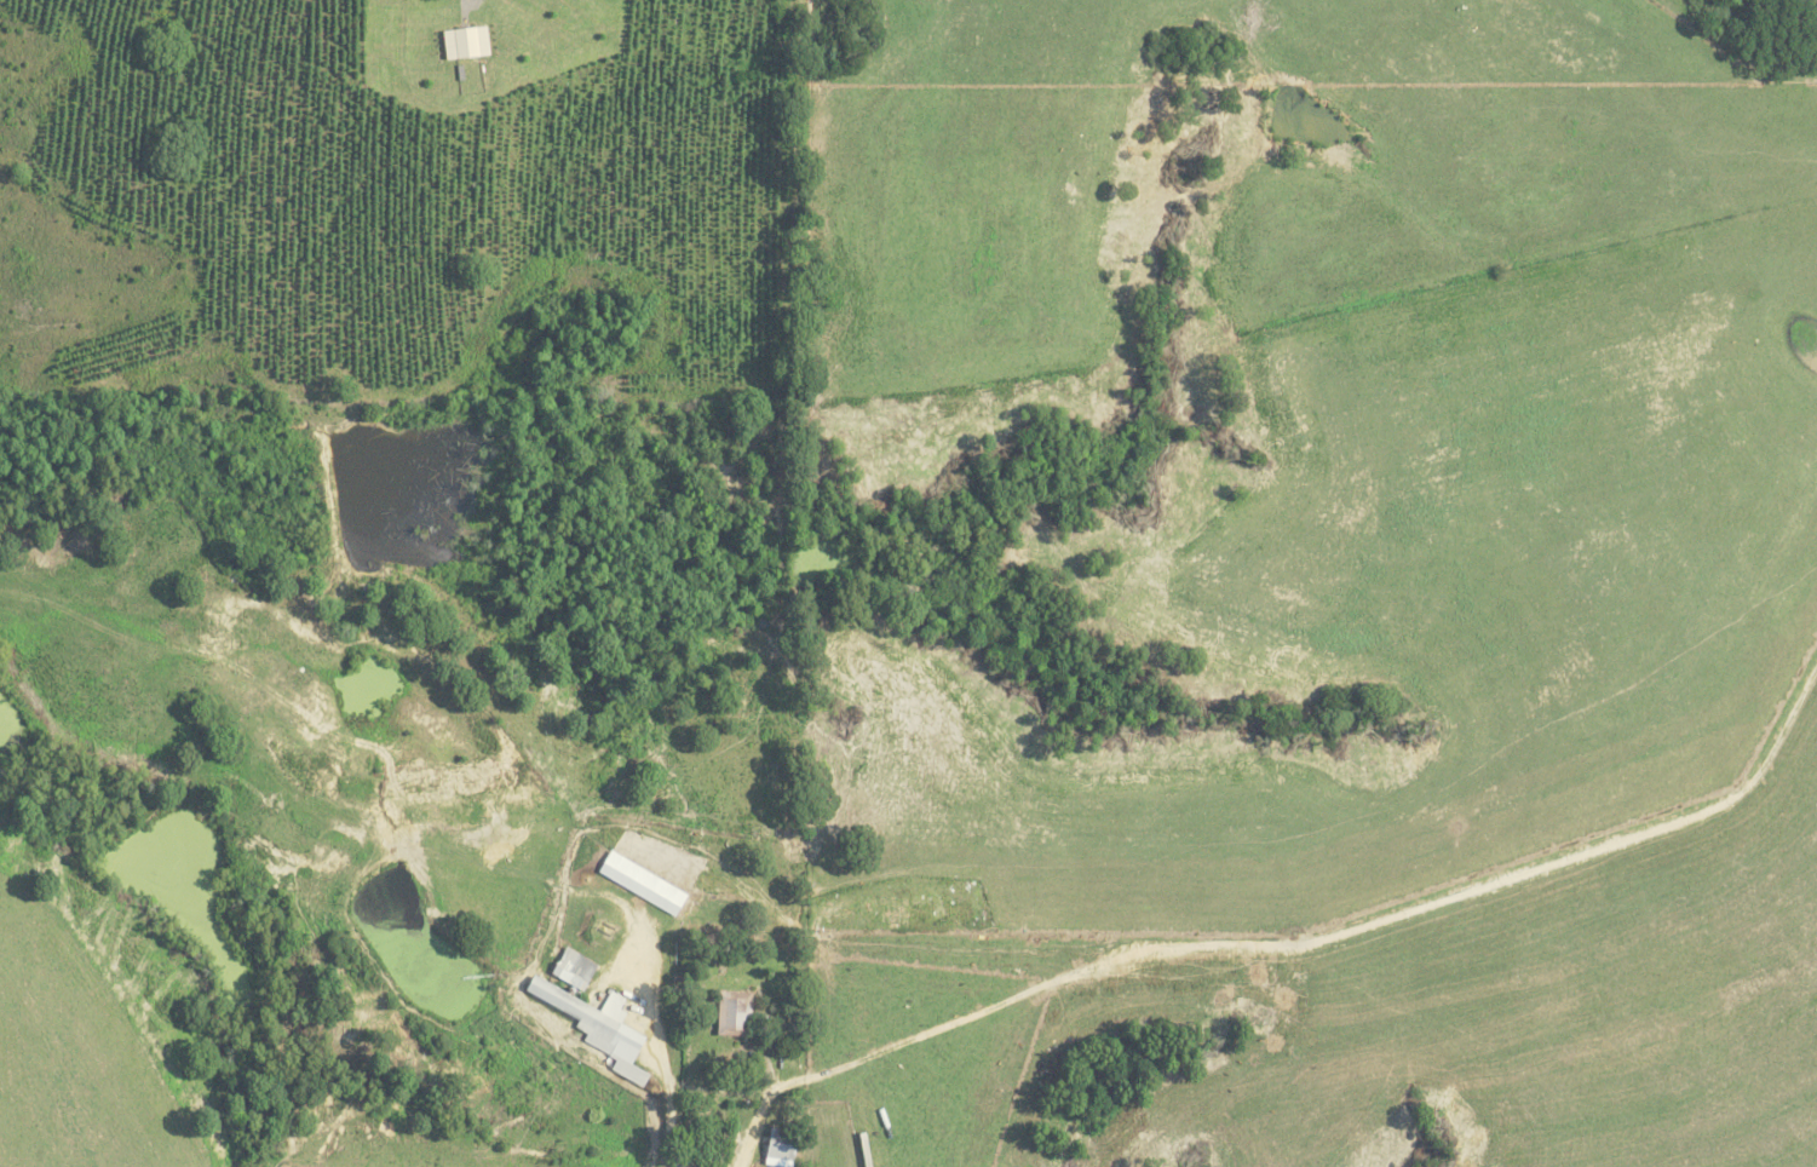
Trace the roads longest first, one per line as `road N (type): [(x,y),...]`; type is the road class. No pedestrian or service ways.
road 1 (residential): [(744,1166),(771,1067),(775,960)]

